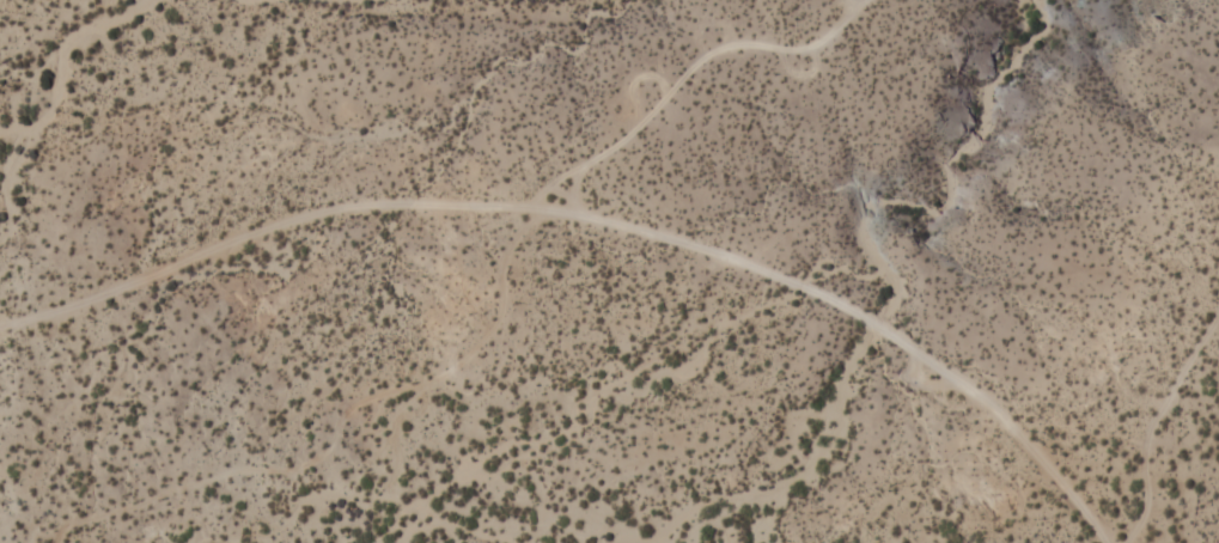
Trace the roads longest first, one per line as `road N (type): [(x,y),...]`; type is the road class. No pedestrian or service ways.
road 1 (track): [(0,327),(68,313),(285,227),(370,211),(528,214),(672,242),(841,307),(970,393),(1074,502),(1099,542)]
road 2 (track): [(1123,542),(1145,502),(1148,421),(1218,301)]

